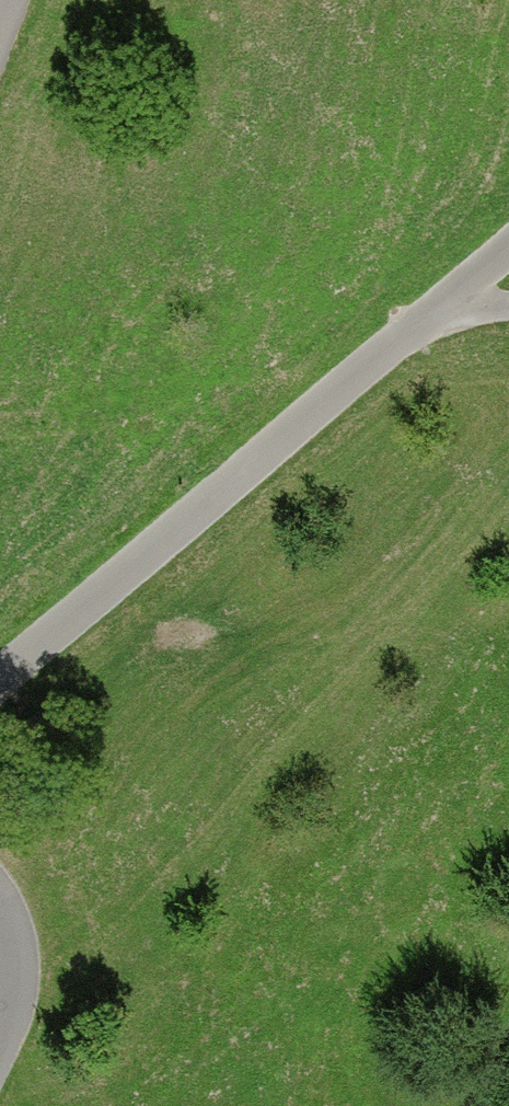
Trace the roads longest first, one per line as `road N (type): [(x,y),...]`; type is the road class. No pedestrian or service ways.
road 1 (residential): [(0,669),(447,299)]

